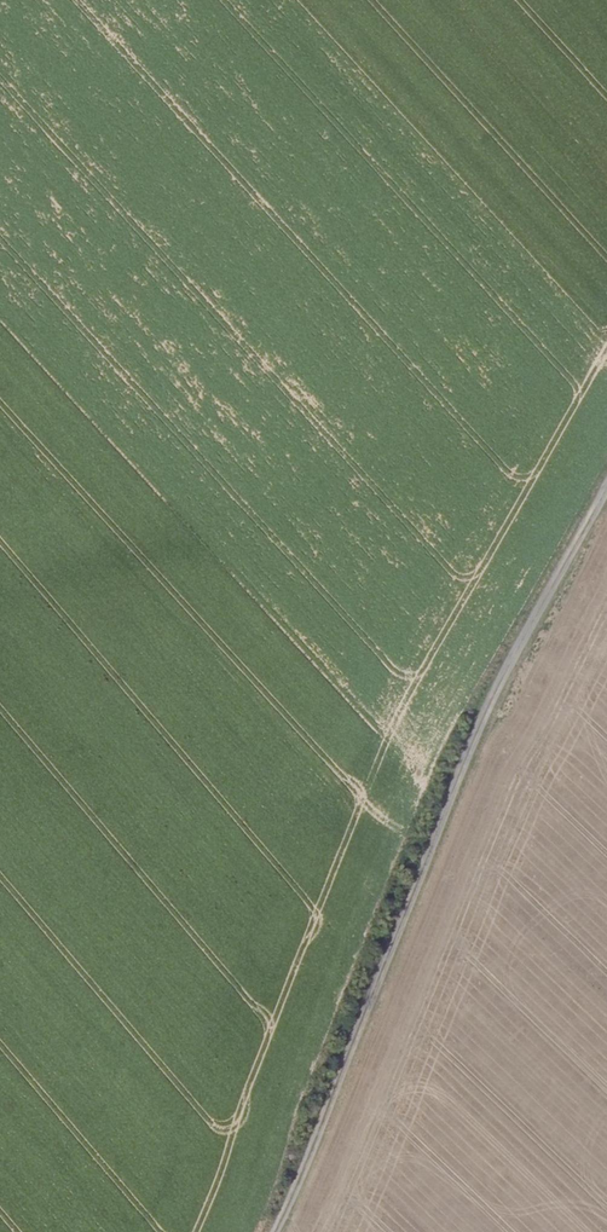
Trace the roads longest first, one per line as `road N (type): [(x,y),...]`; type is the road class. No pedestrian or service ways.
road 1 (track): [(277,1231),(495,702),(606,499)]

